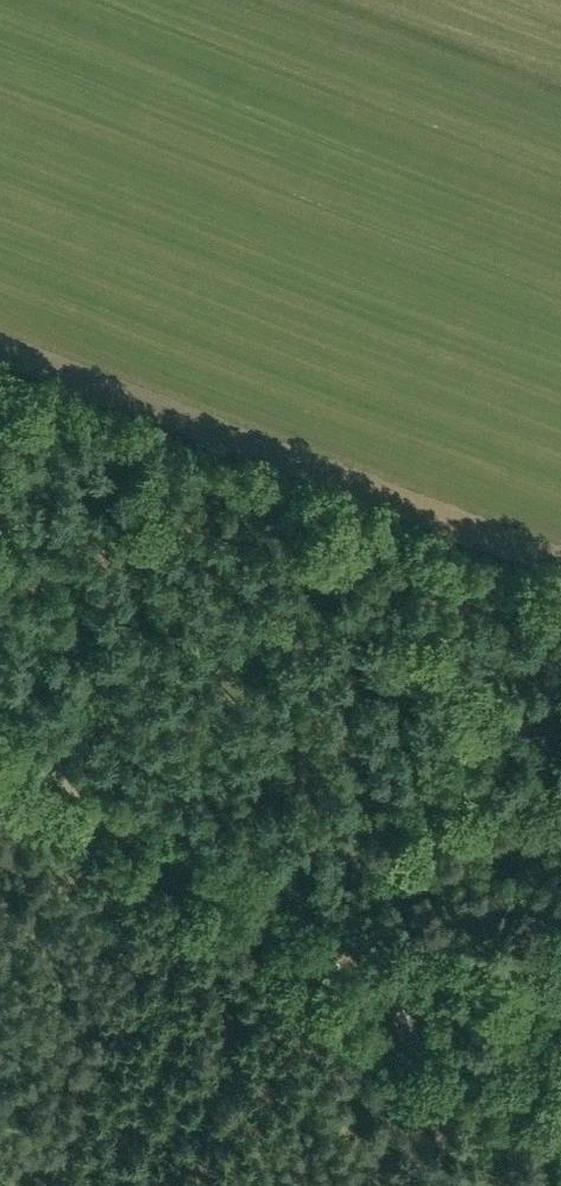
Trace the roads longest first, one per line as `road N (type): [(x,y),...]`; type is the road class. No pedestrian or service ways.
road 1 (unclassified): [(560,1127),(0,727)]
road 2 (track): [(342,970),(560,934)]

